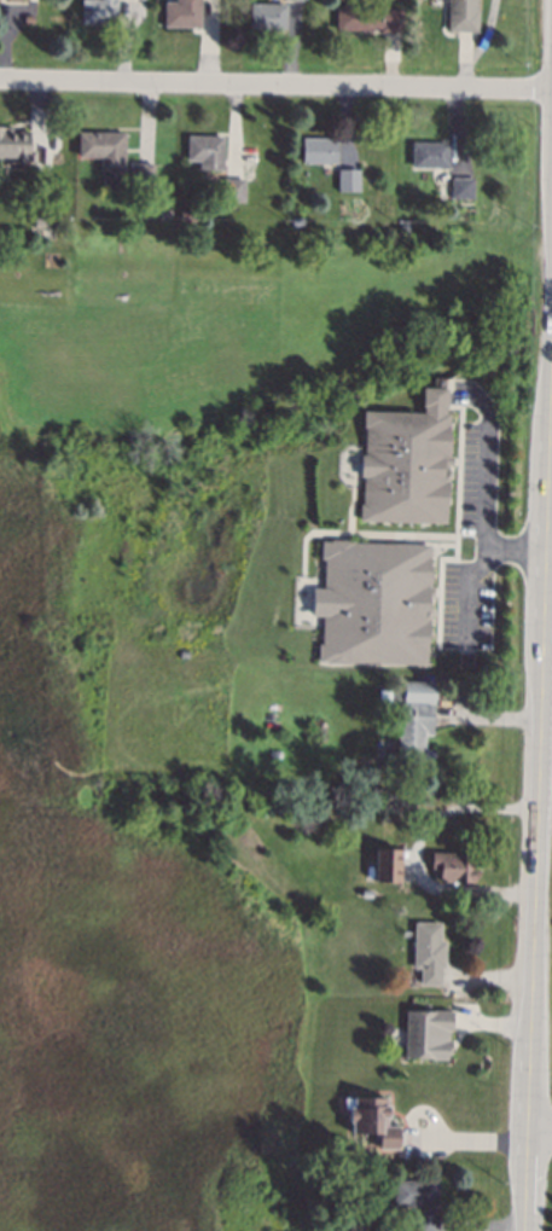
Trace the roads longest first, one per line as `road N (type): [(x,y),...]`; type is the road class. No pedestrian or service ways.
road 1 (secondary): [(551,400),(524,1230)]
road 2 (residential): [(551,99),(0,80)]

